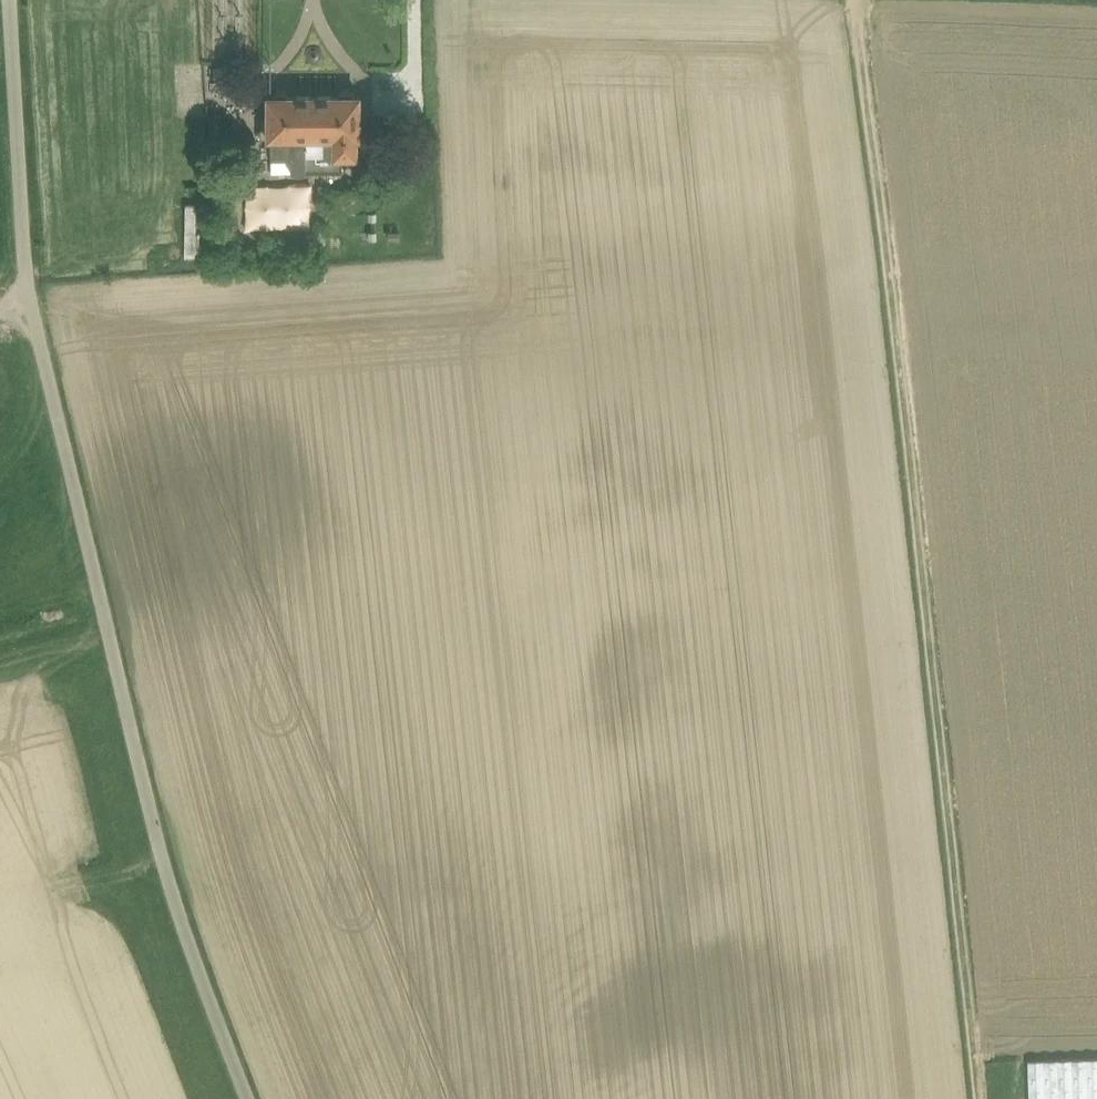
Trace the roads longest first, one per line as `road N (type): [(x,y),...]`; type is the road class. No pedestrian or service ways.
road 1 (unclassified): [(249,1098),(165,868),(26,279),(10,0)]
road 2 (track): [(979,1098),(855,0)]

